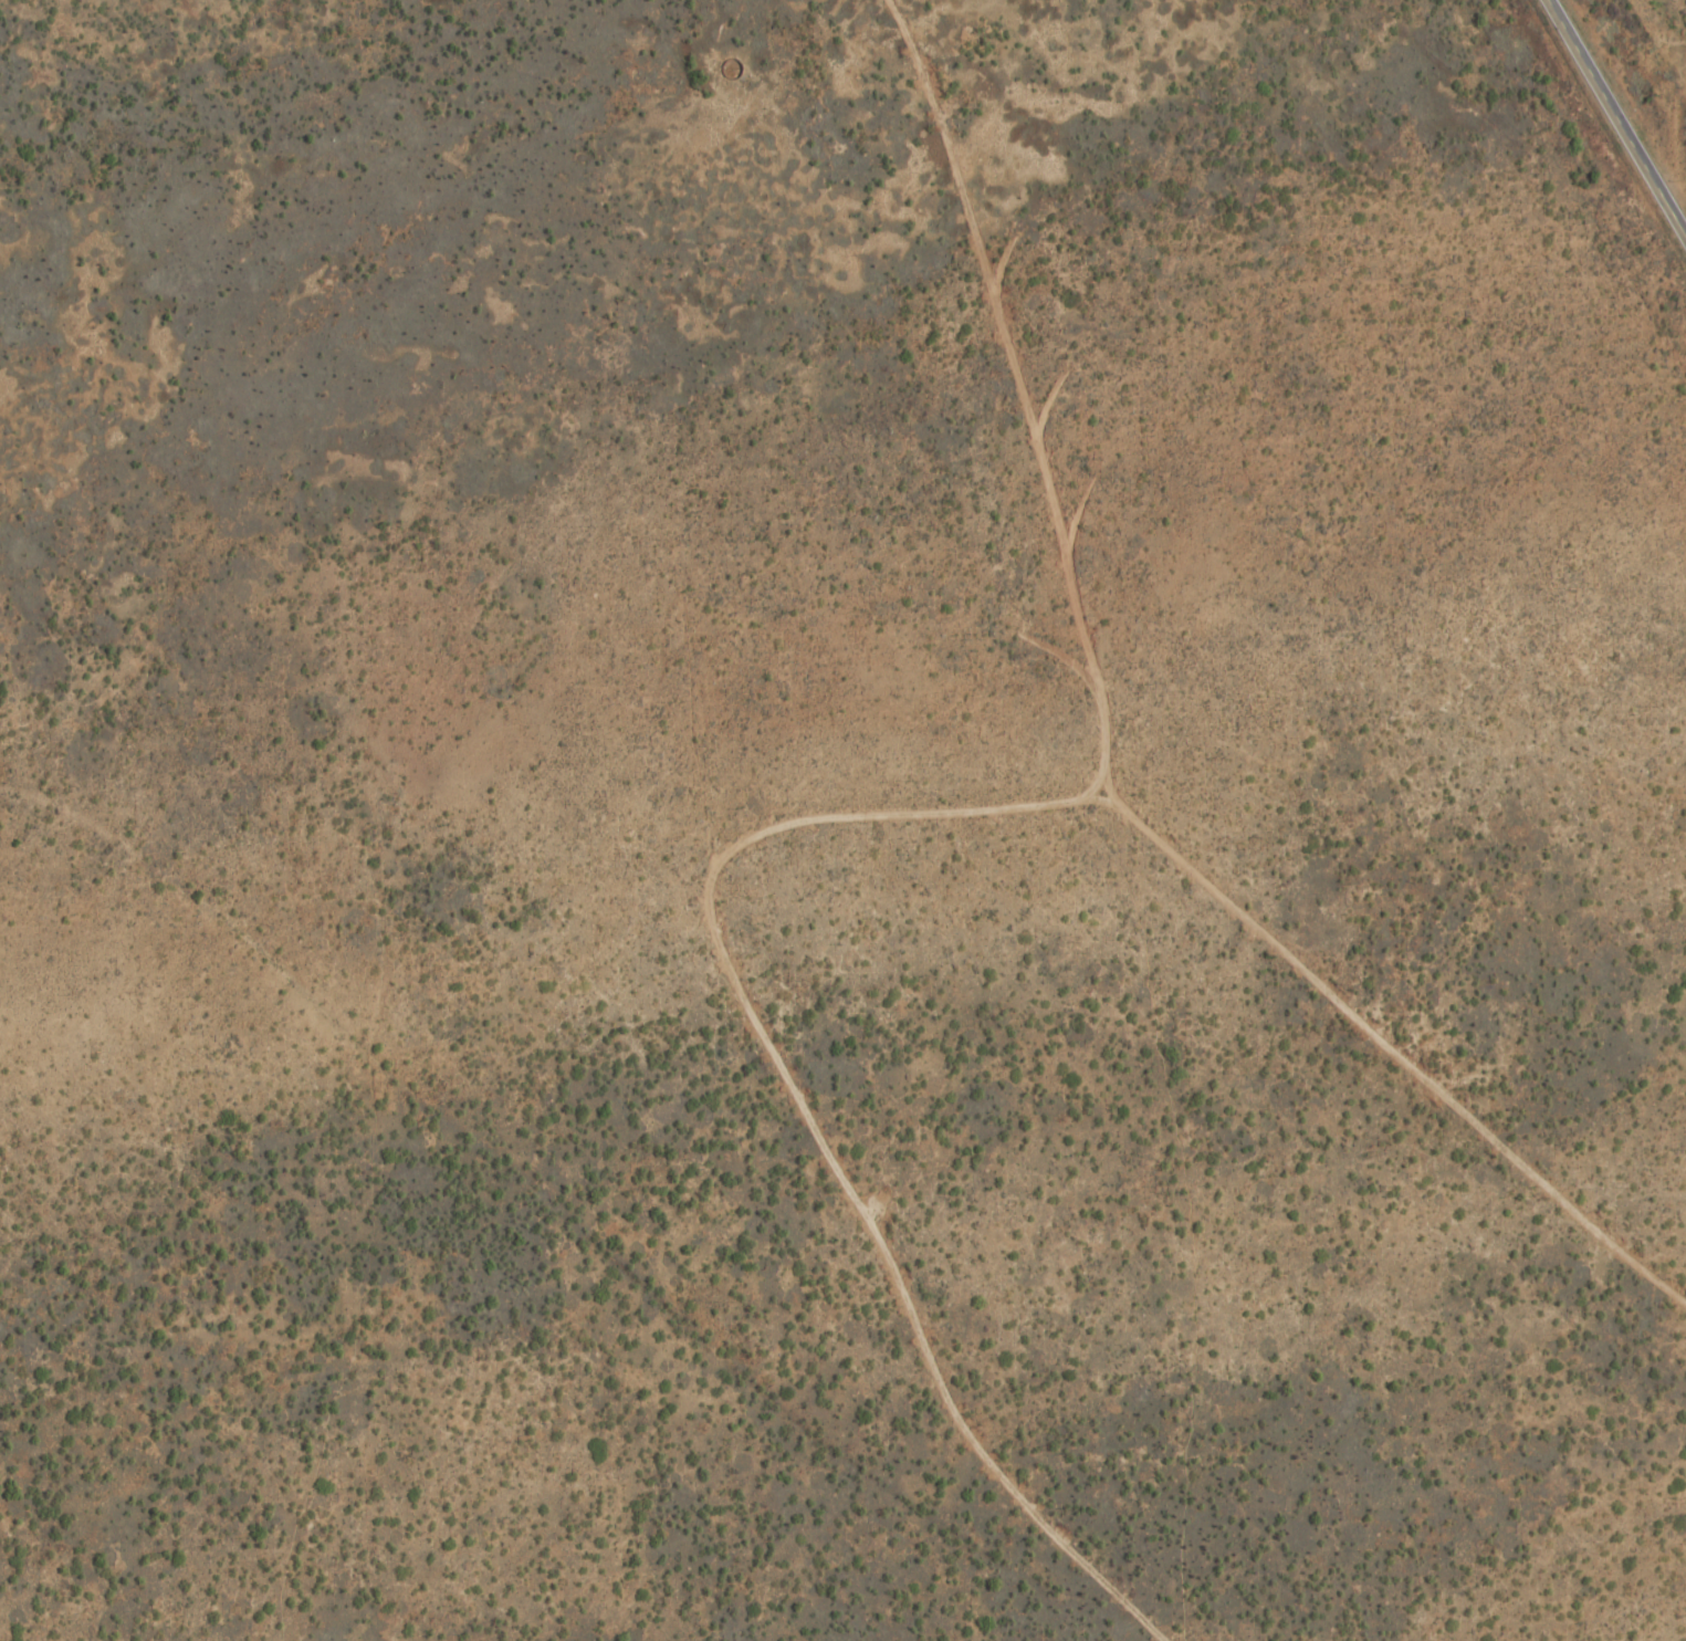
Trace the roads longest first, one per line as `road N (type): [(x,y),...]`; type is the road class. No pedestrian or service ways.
road 1 (primary): [(1685,240),(1546,0)]

